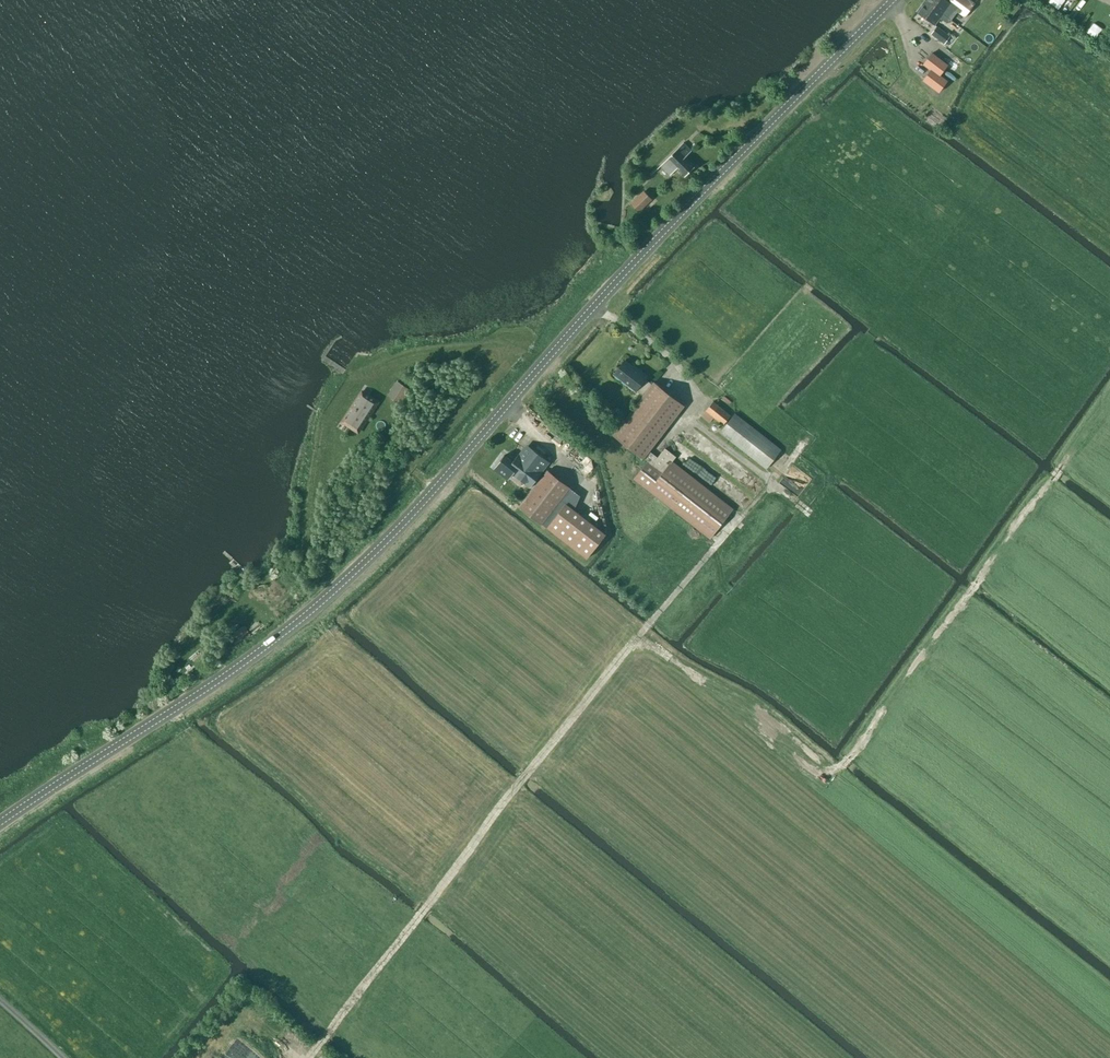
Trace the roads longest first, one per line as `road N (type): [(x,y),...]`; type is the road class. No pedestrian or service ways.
road 1 (tertiary): [(0,825),(249,663),(325,603),(423,508),(593,306)]
road 2 (track): [(308,1057),(503,802),(701,562)]
road 3 (track): [(634,644),(688,673),(814,771),(838,770),(1065,466)]
road 4 (tertiary): [(893,0),(593,306)]

